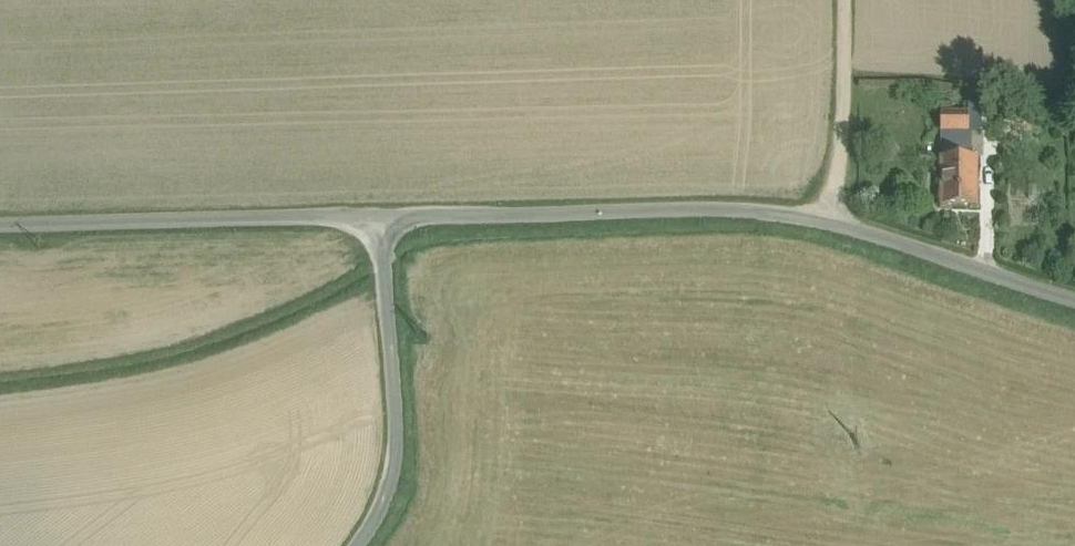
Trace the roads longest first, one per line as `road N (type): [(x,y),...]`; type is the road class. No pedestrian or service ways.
road 1 (unclassified): [(0,222),(797,208),(1074,296)]
road 2 (track): [(383,217),(400,489),(362,545)]
road 3 (track): [(854,0),(851,147),(835,218)]

